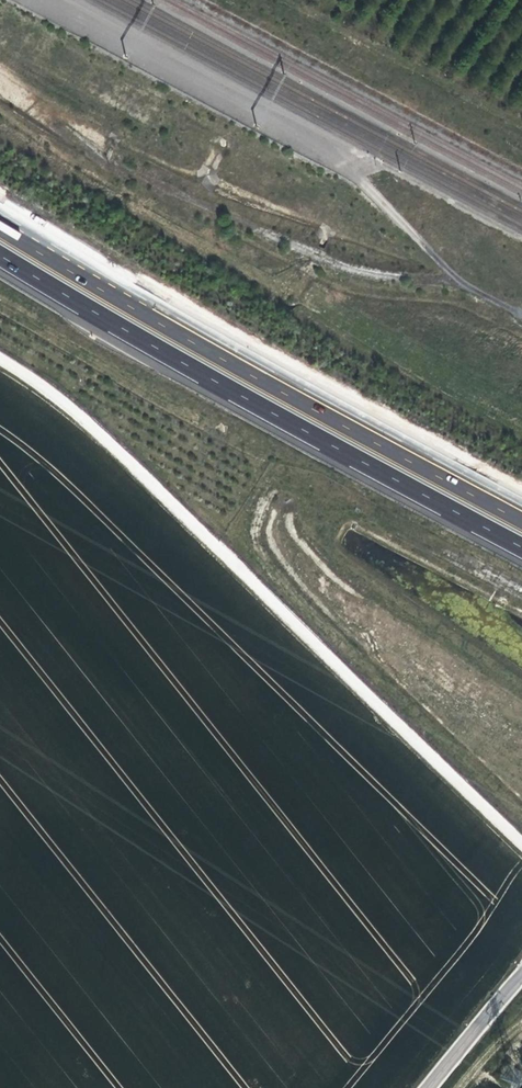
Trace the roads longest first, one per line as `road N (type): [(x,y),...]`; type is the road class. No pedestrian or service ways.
road 1 (track): [(521,844),(67,398),(0,356)]
road 2 (motorway): [(521,516),(283,388),(0,219)]
road 3 (motorway): [(0,252),(261,407),(521,546)]
road 4 (tertiary): [(429,1087),(521,976)]

